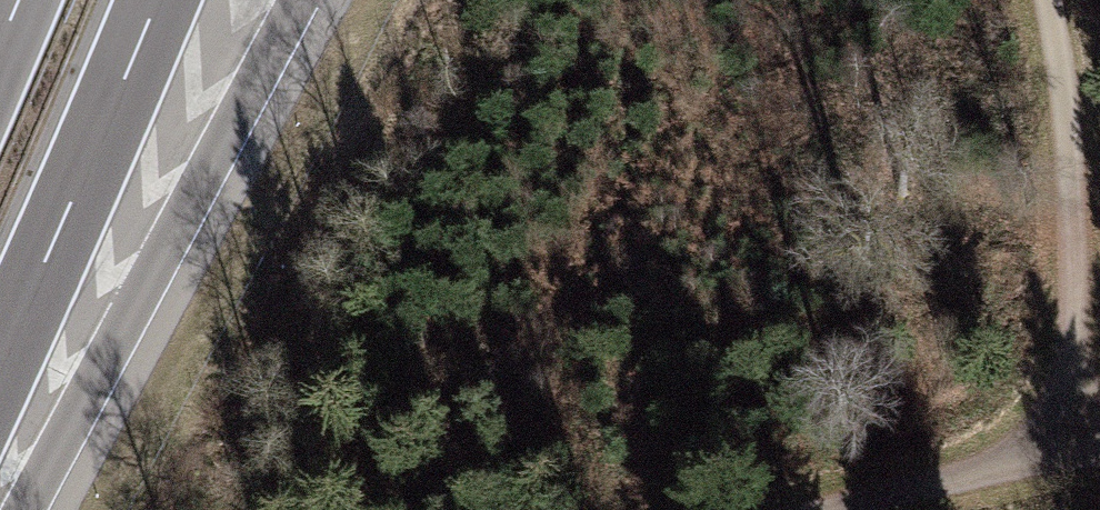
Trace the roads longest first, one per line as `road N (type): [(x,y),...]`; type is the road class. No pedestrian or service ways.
road 1 (motorway): [(6,509),(299,0)]
road 2 (track): [(1048,0),(1068,79),(1074,447)]
road 3 (motorway): [(0,361),(159,0)]
road 4 (track): [(824,509),(1099,444)]

